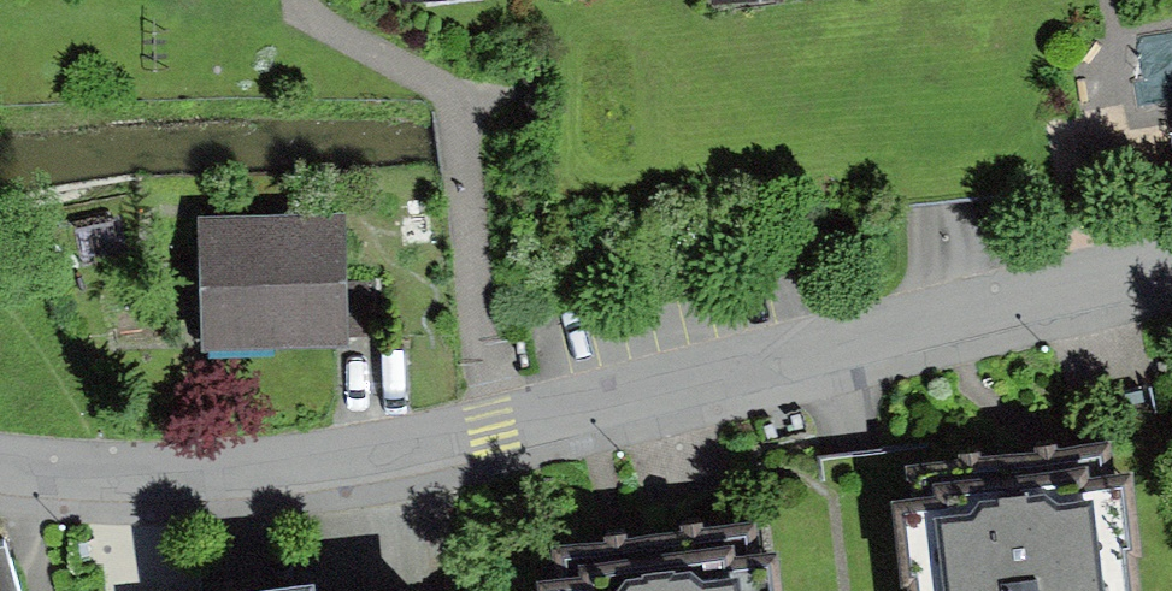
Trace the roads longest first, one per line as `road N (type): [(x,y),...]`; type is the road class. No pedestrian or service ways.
road 1 (residential): [(0,465),(110,472),(356,454),(496,430),(1171,268)]

